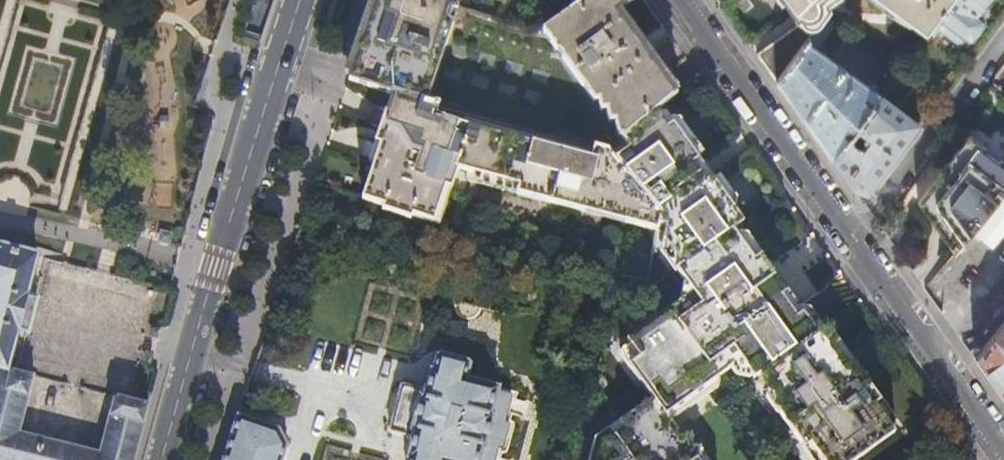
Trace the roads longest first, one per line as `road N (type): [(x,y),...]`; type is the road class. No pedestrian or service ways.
road 1 (residential): [(681,0),(1003,453)]
road 2 (tertiary): [(301,0),(161,459)]

